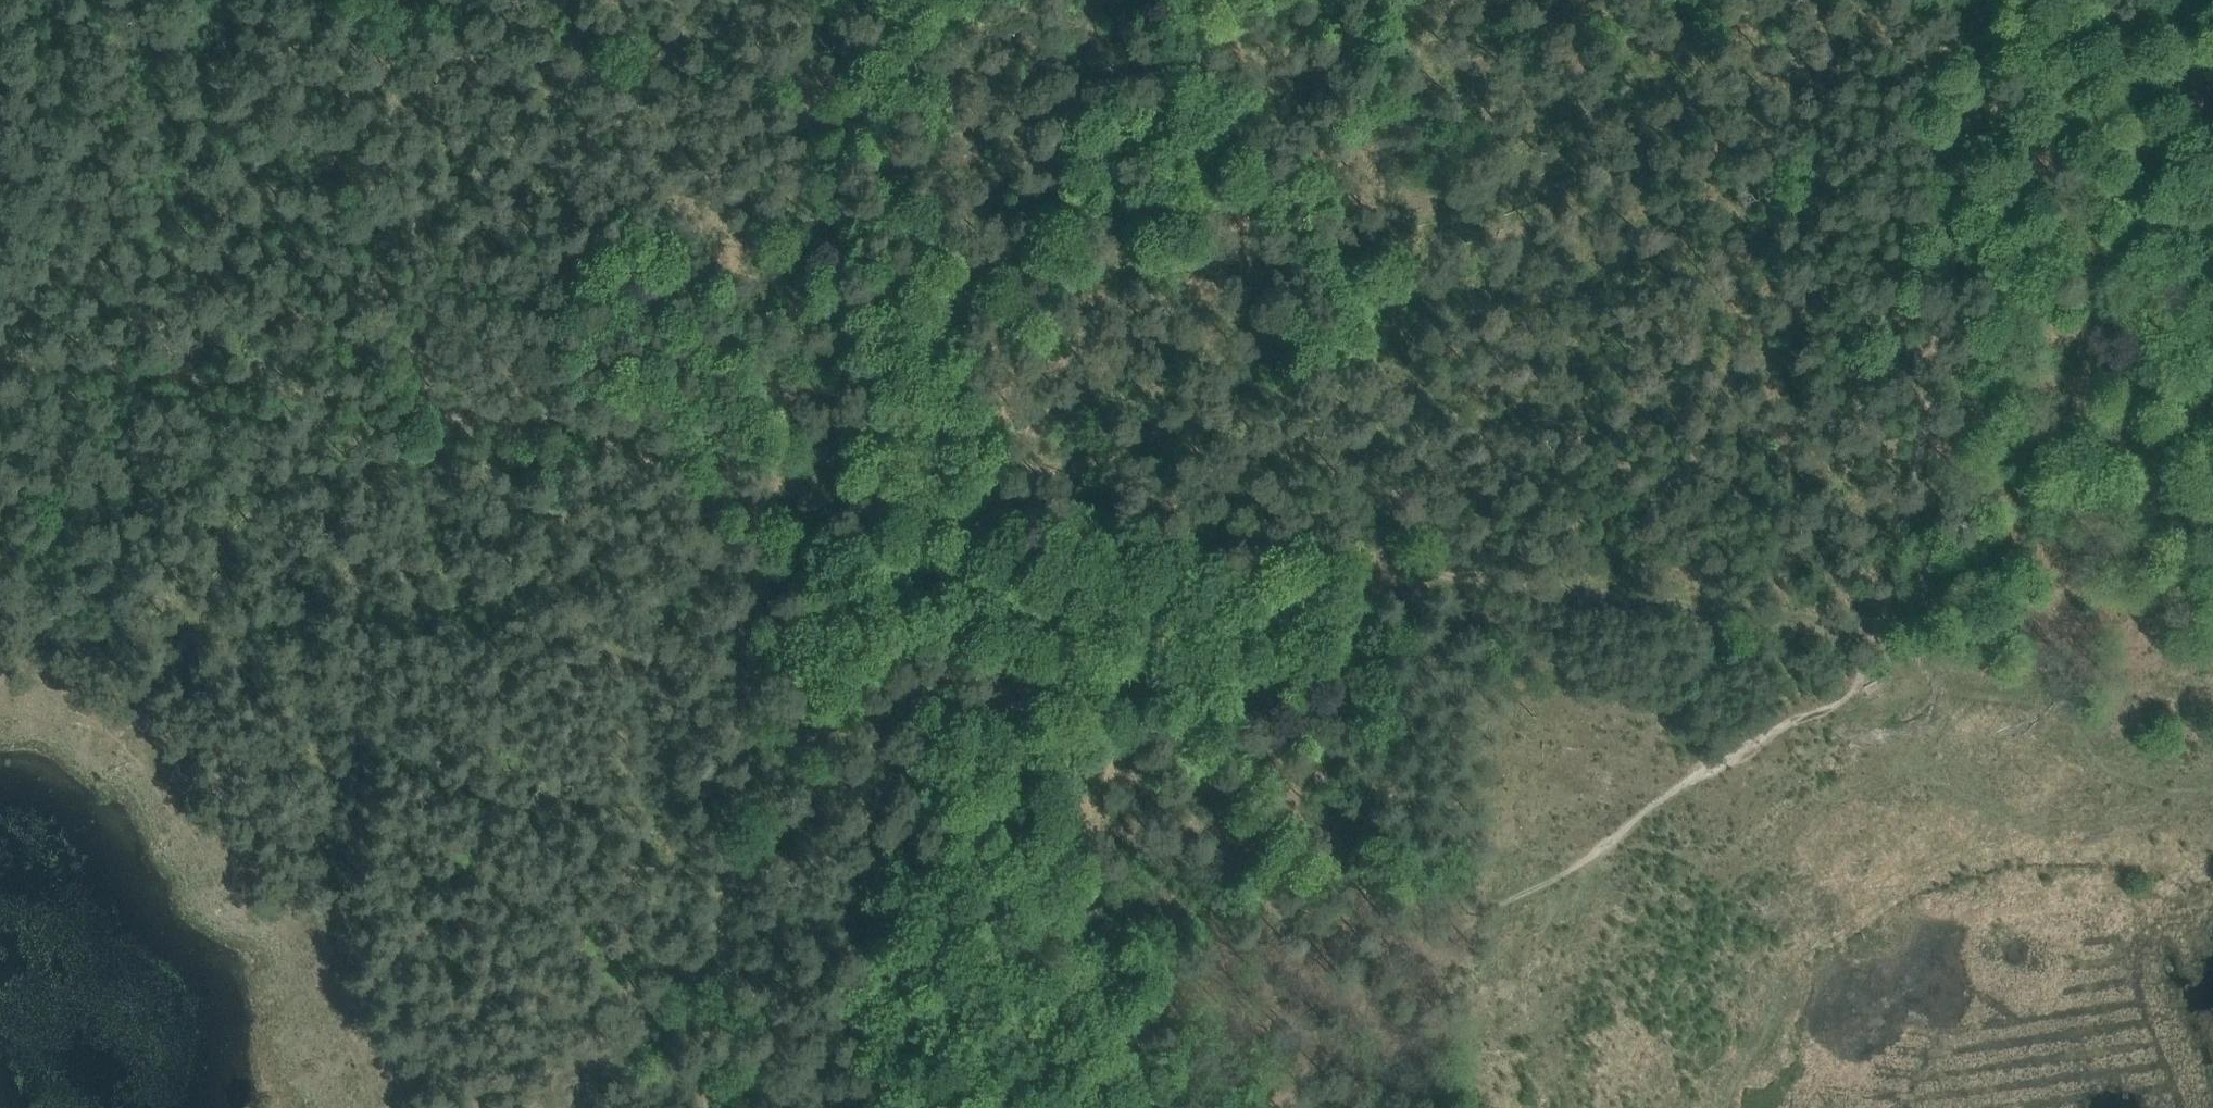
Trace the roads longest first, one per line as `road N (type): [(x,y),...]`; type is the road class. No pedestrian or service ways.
road 1 (track): [(0,336),(232,345),(535,419),(763,460),(1835,611),(1879,610)]
road 2 (track): [(1879,610),(1901,560),(1990,0)]

